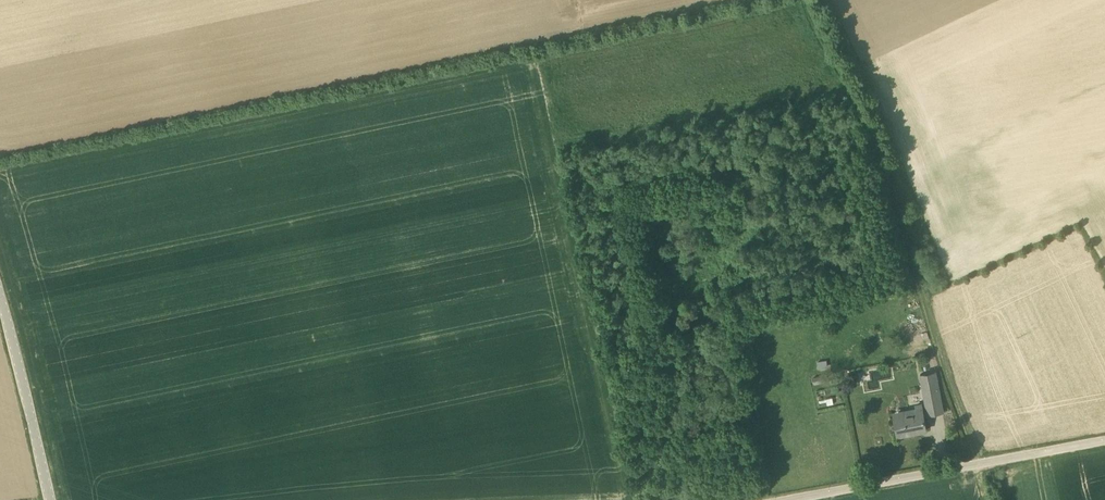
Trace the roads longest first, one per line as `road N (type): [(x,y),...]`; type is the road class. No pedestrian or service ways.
road 1 (unclassified): [(791,499),(1104,439)]
road 2 (unclassified): [(50,499),(0,303)]

